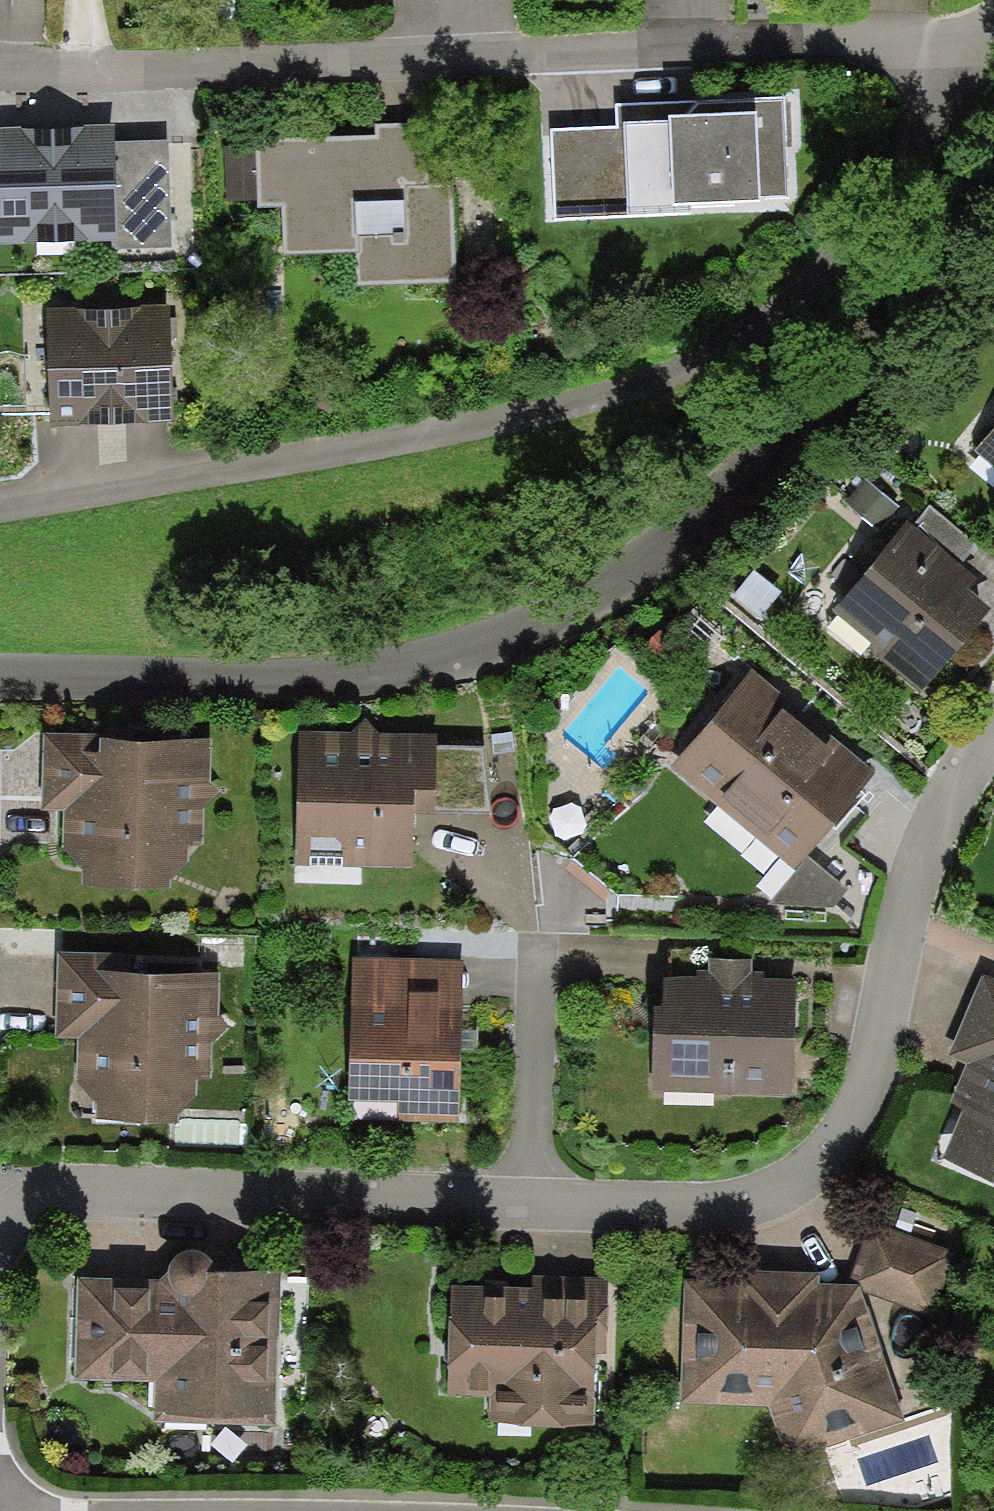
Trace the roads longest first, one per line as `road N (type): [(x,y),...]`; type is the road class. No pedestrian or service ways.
road 1 (residential): [(993,726),(963,765),(912,880),(866,1081),(836,1137),(782,1185),(716,1201),(0,1173)]
road 2 (residential): [(0,671),(360,674),(463,653),(645,568),(776,452),(993,191)]
road 3 (residential): [(956,63),(830,269),(678,370),(485,424),(0,507)]
road 4 (residential): [(0,68),(81,75),(828,47),(956,63)]

